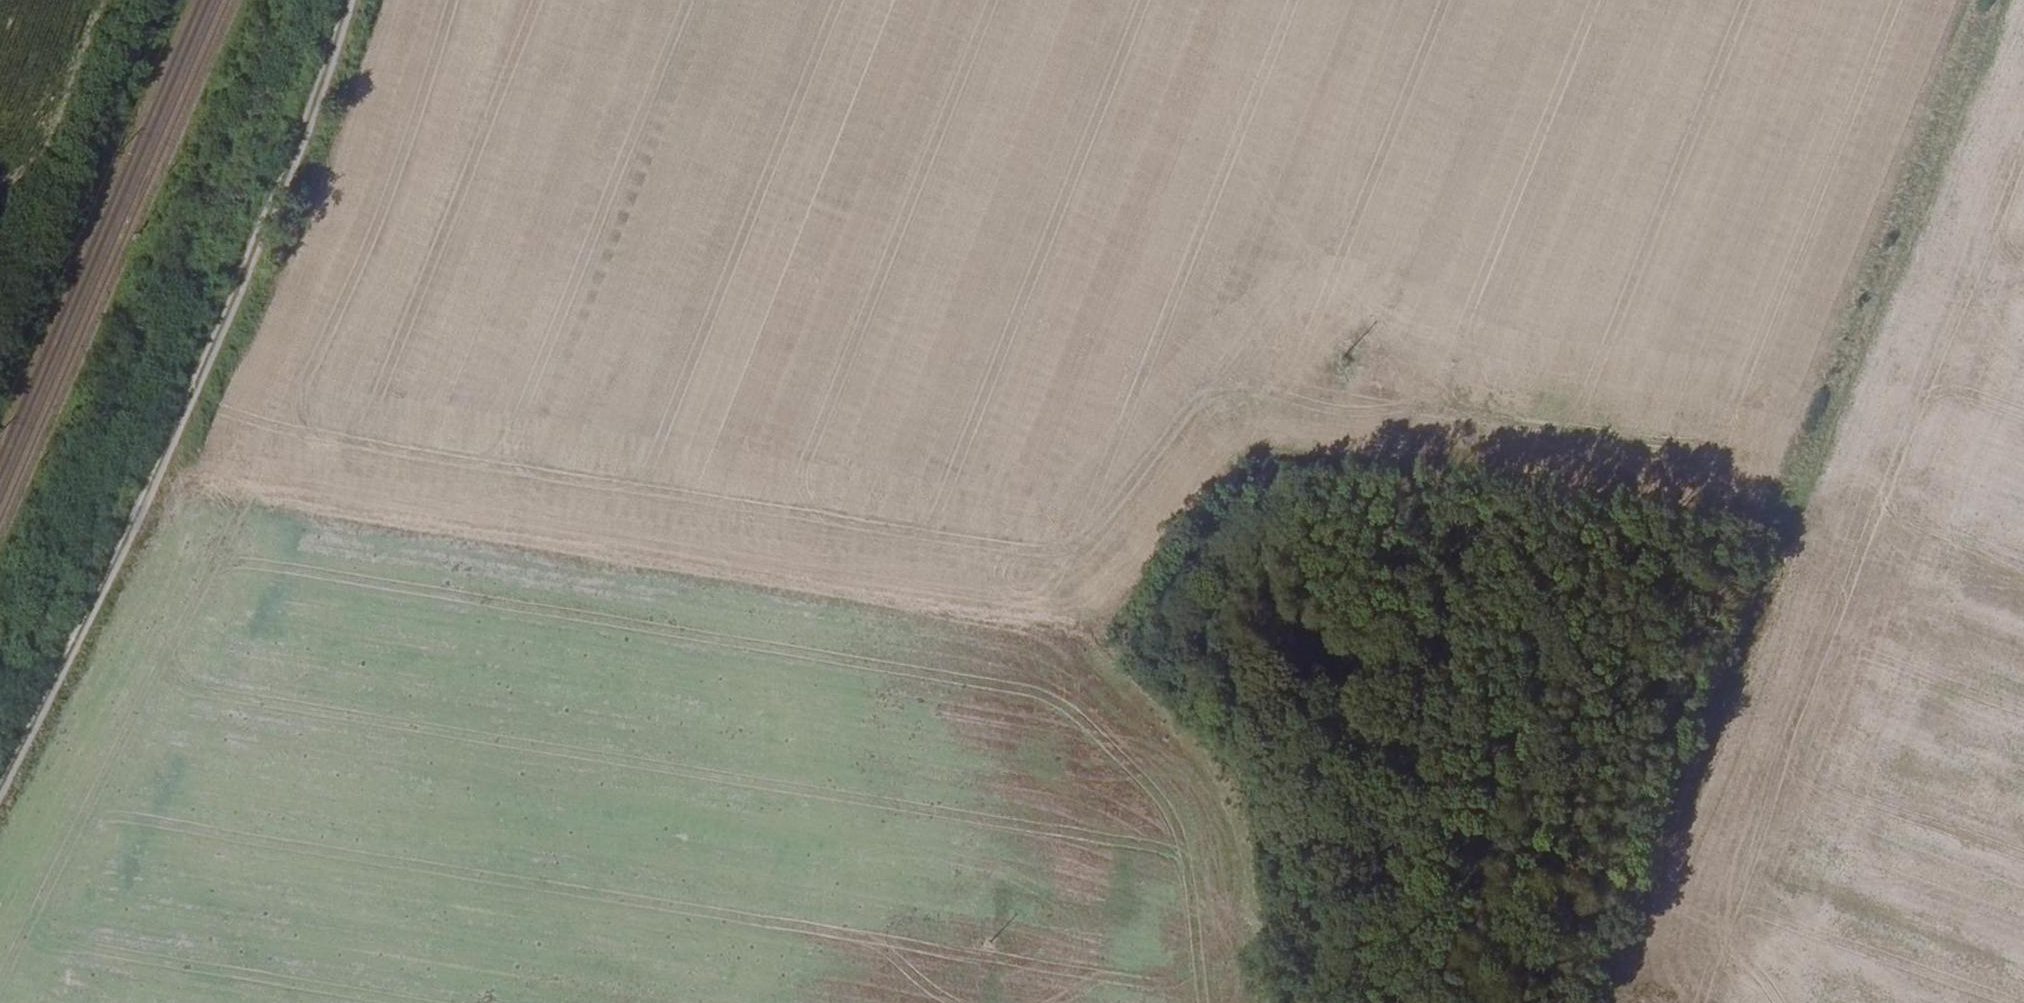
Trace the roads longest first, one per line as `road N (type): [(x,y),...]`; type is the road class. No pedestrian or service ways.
road 1 (track): [(347,0),(300,149),(167,464),(0,794)]
road 2 (track): [(1996,0),(1777,534)]

